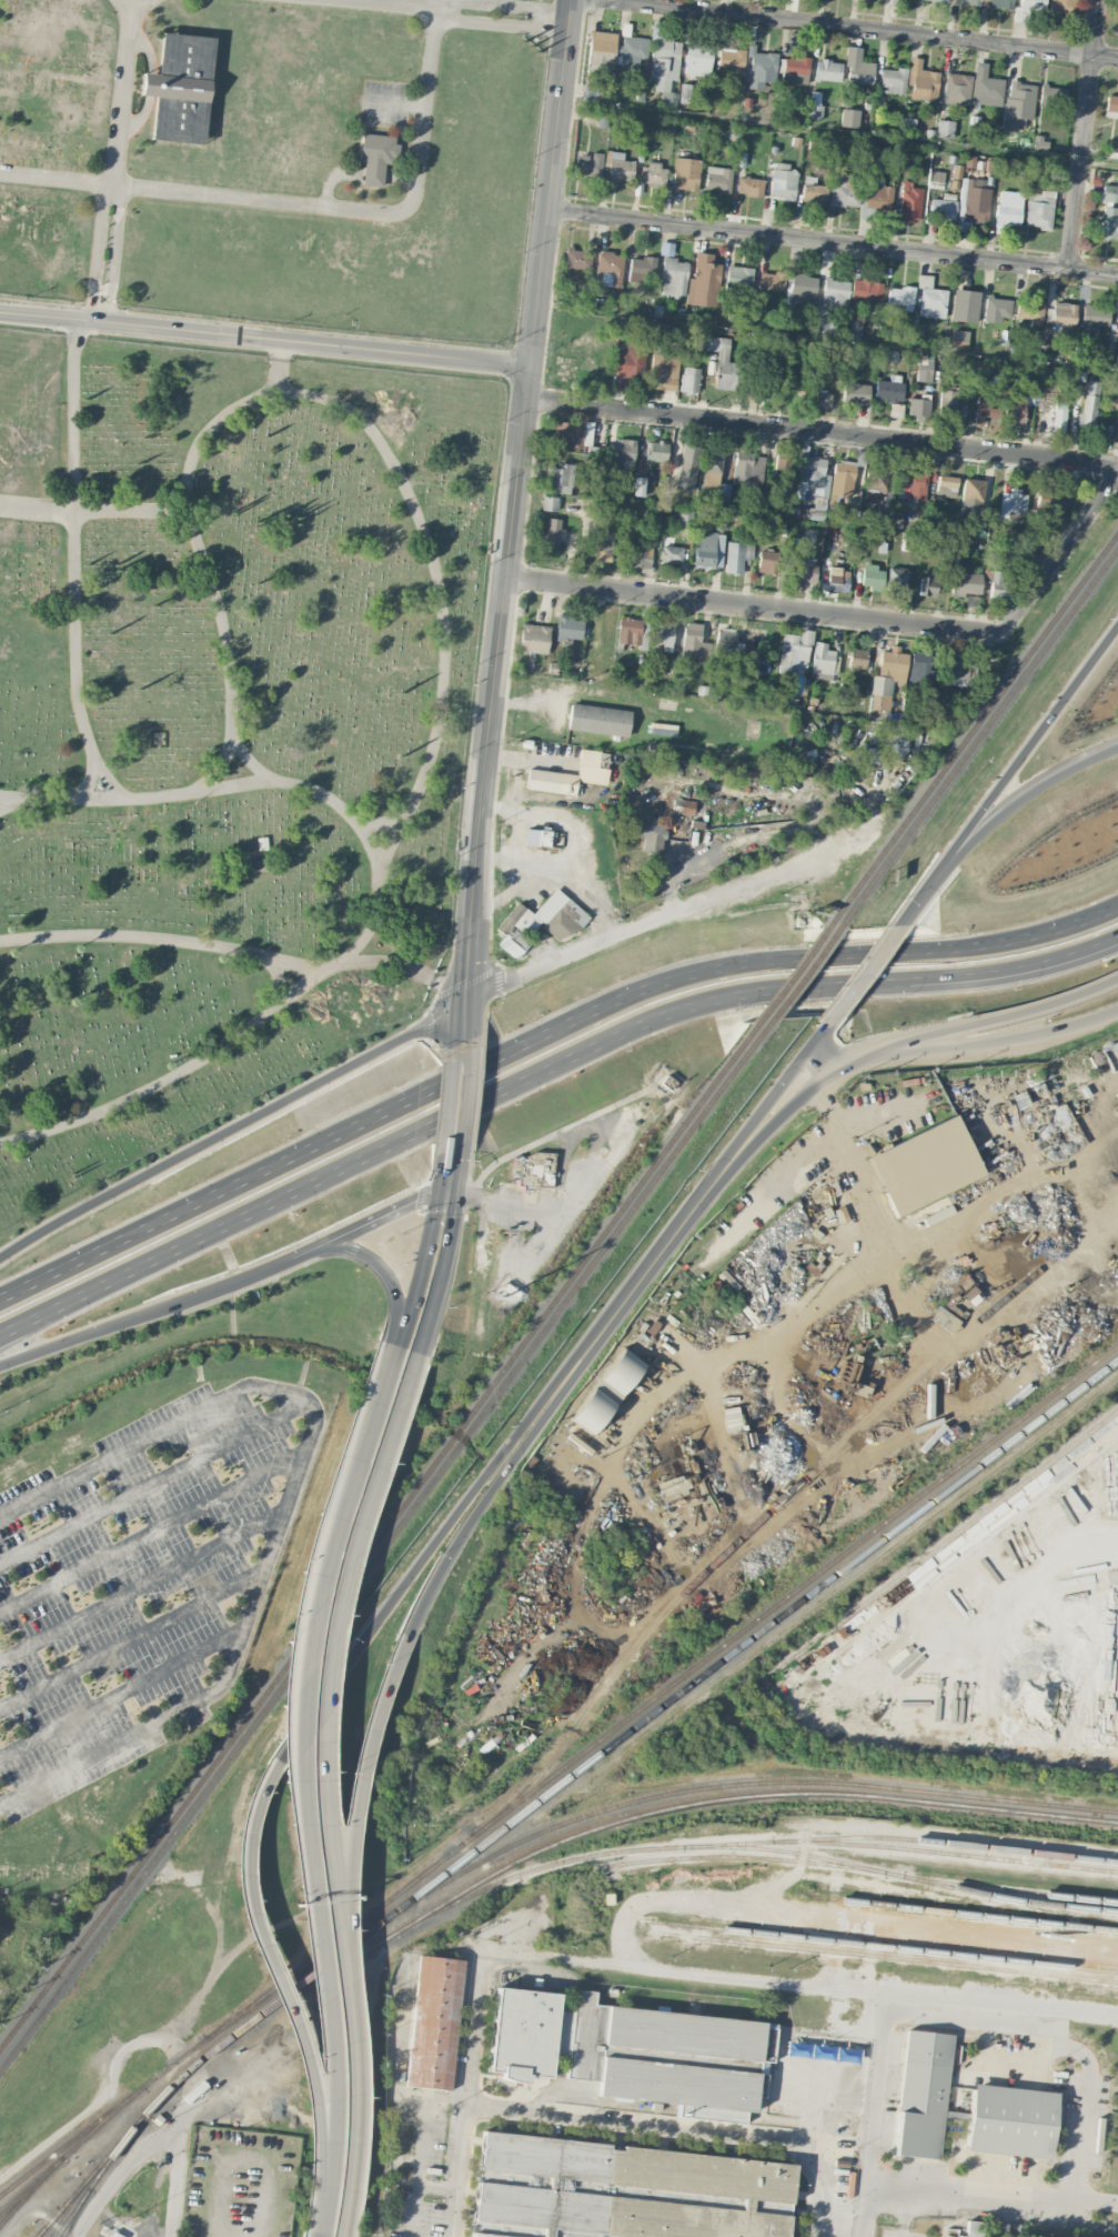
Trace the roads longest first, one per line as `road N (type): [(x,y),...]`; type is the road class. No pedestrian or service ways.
road 1 (motorway): [(1117,908),(1038,936),(961,951),(728,965),(642,990),(0,1297)]
road 2 (secondary): [(572,0),(483,776),(467,1000)]
road 3 (motorway): [(289,1202),(655,1020),(713,1001),(1029,975),(1117,946)]
road 4 (residential): [(1009,626),(1109,491),(1112,468),(528,400)]
road 5 (secondary): [(393,1345),(298,1616),(296,1783),(330,2048)]
road 6 (residential): [(1117,2015),(472,1950)]
road 7 (secondary): [(344,1986),(321,1782),(331,1612),(415,1353)]
road 8 (residential): [(1117,276),(548,210)]
road 9 (secondary): [(654,1255),(792,1104),(844,1060),(1060,1025),(1117,1005)]
road 10 (secondary): [(344,1986),(351,1838),(384,1692),(439,1576),(508,1471)]
road 11 (residential): [(532,367),(0,309)]
road 12 (motorway): [(467,1000),(0,1256)]
road 13 (residential): [(1117,58),(602,0)]
road 14 (residential): [(1009,626),(974,632),(506,576)]
road 15 (secondary): [(603,1323),(305,1721)]
road 16 (residential): [(865,832),(467,1000)]
road 17 (secondary): [(305,1721),(268,1782),(248,1866),(252,1910),(309,2057)]
road 18 (motorway): [(0,1368),(314,1248)]
road 19 (motorway): [(0,1342),(289,1202)]
road 20 (motorway): [(1117,627),(930,882)]
road 21 (secondary): [(826,1024),(654,1255)]
road 22 (residential): [(1100,0),(1069,270)]
road 23 (residential): [(887,1990),(862,2236)]
road 24 (secondary): [(1117,747),(994,817),(930,882)]
road 25 (secondary): [(415,1353),(445,1263),(463,1131)]
road 26 (secondary): [(443,1140),(426,1257),(393,1345)]
road 27 (secondary): [(347,2236),(351,2043)]
road 28 (secondary): [(330,2048),(334,2148),(326,2236)]
road 29 (secondary): [(309,2057),(321,2175),(316,2236)]
road 30 (secondary): [(508,1471),(603,1323)]
road 31 (motorway): [(314,1248),(346,1248),(387,1275),(396,1301),(393,1345)]
road 32 (motorway): [(973,1025),(1117,976)]
road 33 (motorway): [(314,1248),(437,1193)]
road 34 (secondary): [(897,925),(826,1024)]

